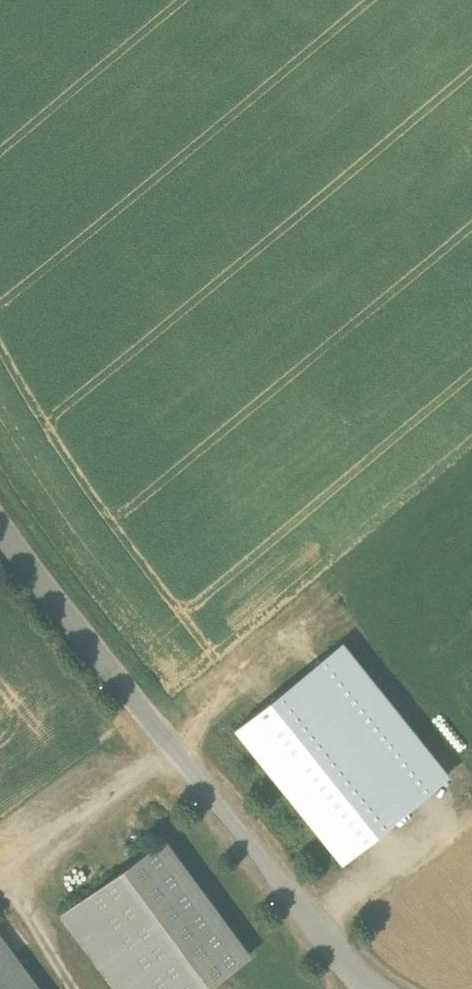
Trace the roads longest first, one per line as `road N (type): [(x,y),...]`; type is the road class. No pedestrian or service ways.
road 1 (unclassified): [(374,988),(311,926),(0,529)]

